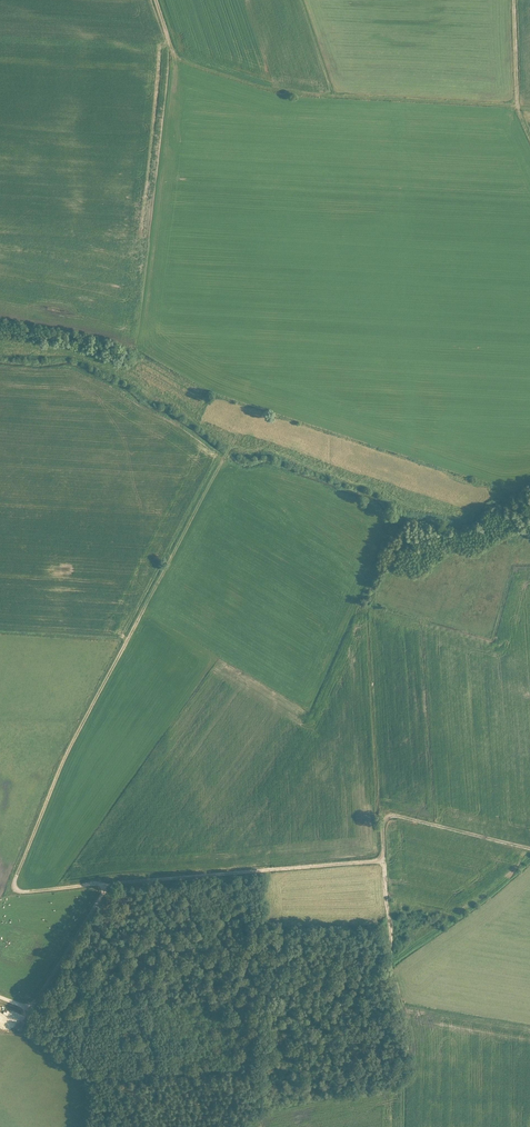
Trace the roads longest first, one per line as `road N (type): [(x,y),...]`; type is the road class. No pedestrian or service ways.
road 1 (track): [(106,886),(21,891),(15,881),(75,735),(231,447)]
road 2 (track): [(516,105),(264,88),(180,59),(156,0)]
road 3 (unclassified): [(0,996),(32,1006),(106,886),(259,870)]
road 4 (track): [(259,870),(379,860),(383,819),(392,815),(529,848)]
road 5 (track): [(407,1126),(411,1047),(392,971),(379,860)]
road 6 (track): [(124,1126),(22,1004)]

